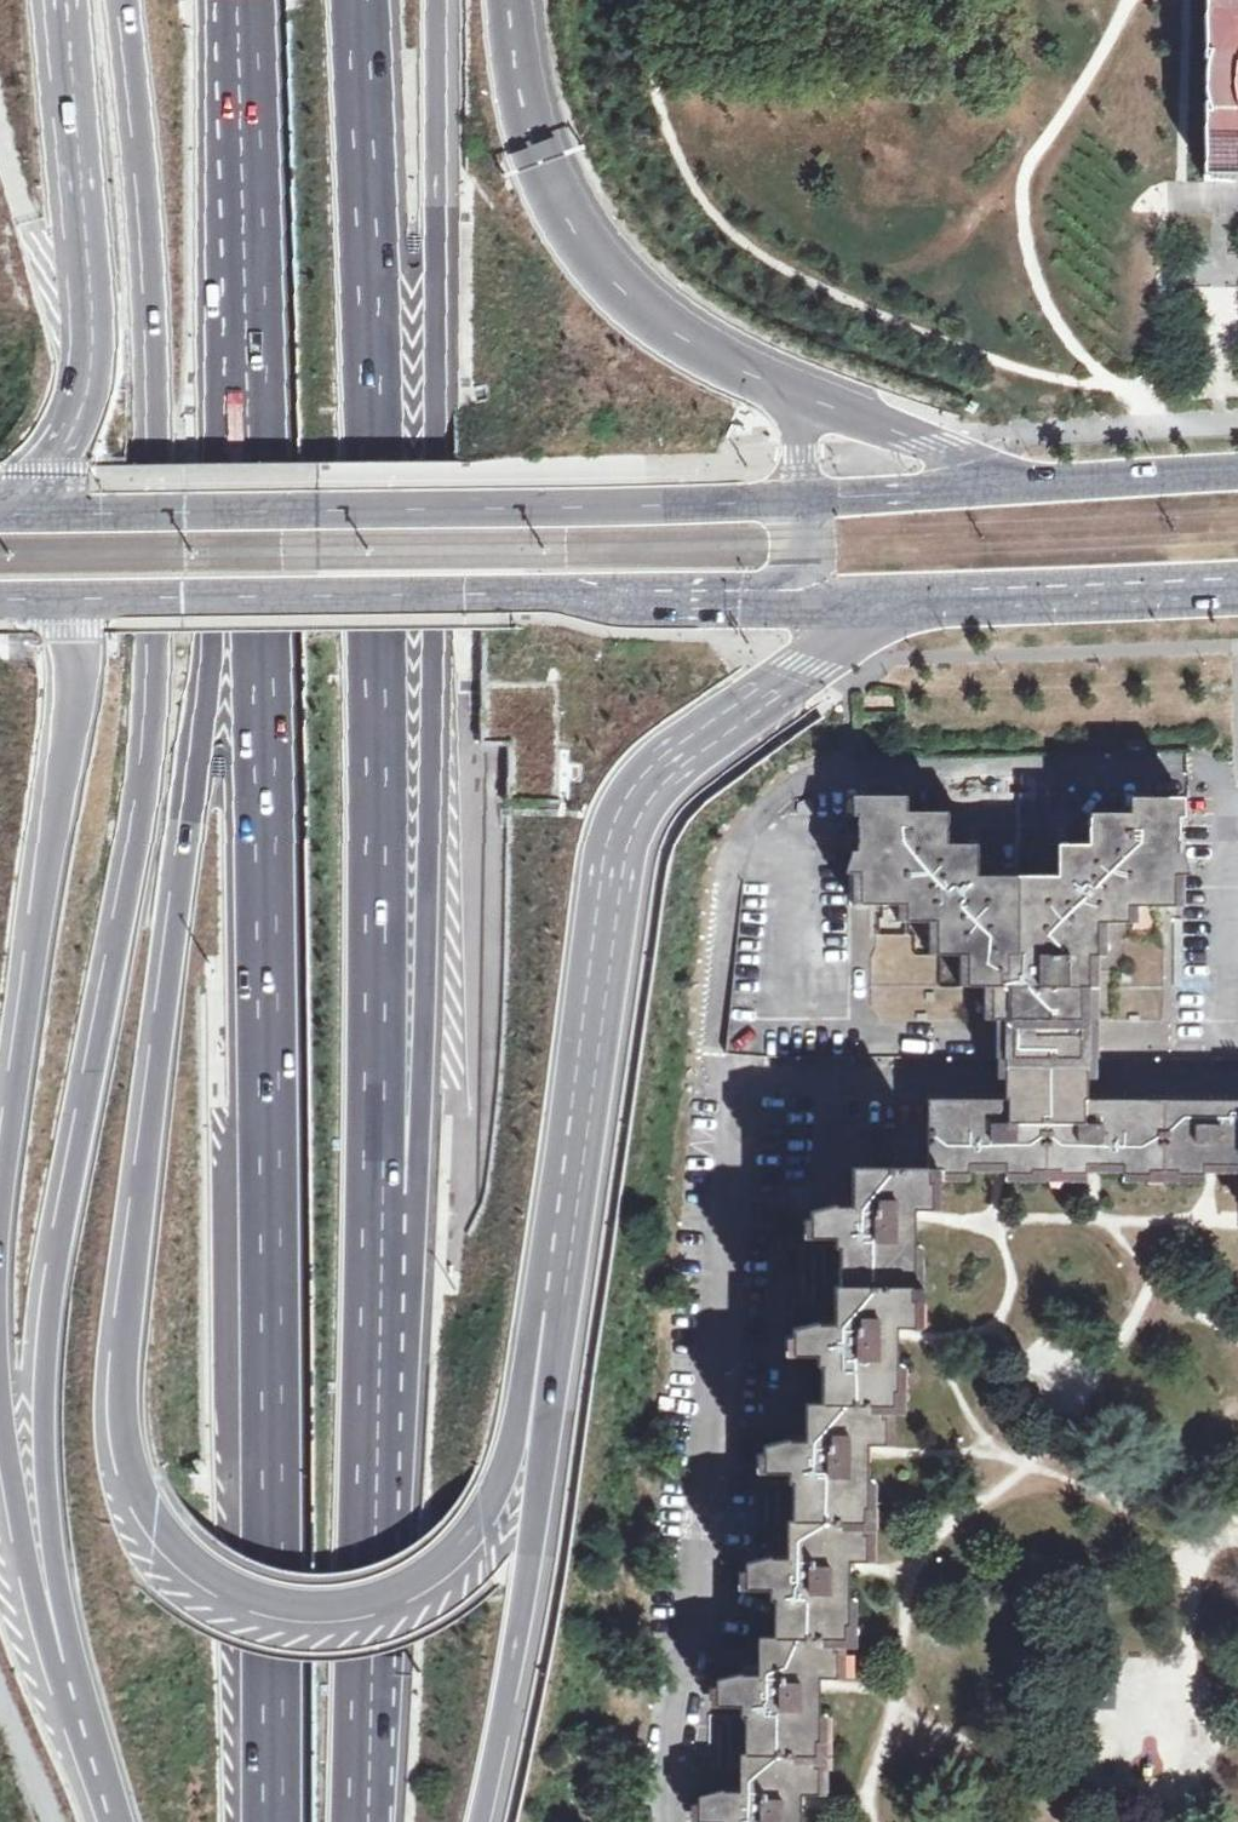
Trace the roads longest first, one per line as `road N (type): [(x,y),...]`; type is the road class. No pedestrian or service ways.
road 1 (motorway): [(244,300),(215,444),(195,813),(126,1311),(126,1440),(163,1532),(231,1581),(319,1600),(368,1595),(454,1548),(482,1504),(510,1418),(570,1140)]
road 2 (motorway): [(129,0),(152,386),(157,702),(57,1251),(45,1404),(49,1514),(67,1622),(117,1821)]
road 3 (motorway): [(244,300),(269,1139),(273,1821)]
road 4 (motorway): [(378,1375),(417,1217),(440,454),(428,292),(437,0)]
road 5 (motorway): [(378,1375),(370,222),(360,0)]
road 6 (secondary): [(800,499),(11,517)]
road 7 (secondary): [(43,601),(594,595),(663,605),(770,602)]
road 8 (motorway): [(570,1140),(610,872),(631,805),(679,756),(801,667),(864,625),(935,601)]
road 9 (motorway): [(477,1821),(521,1602),(553,1354),(570,1140)]
road 10 (motorway): [(43,601),(72,627),(77,678),(25,1000),(0,1226)]
road 11 (motorway): [(68,0),(95,358),(69,445),(11,517)]
road 12 (motorway): [(786,392),(673,331),(602,269),(566,217),(522,119),(506,0)]
road 13 (motorway): [(366,1821),(378,1375)]
road 14 (motorway): [(0,1410),(30,1590),(70,1722),(111,1821)]
road 15 (primary): [(935,601),(1237,586)]
road 16 (motorway): [(245,0),(252,215),(244,300)]
road 17 (motorway): [(1016,486),(936,446),(786,392)]
road 18 (primary): [(1237,474),(1016,486)]
road 19 (secondary): [(1016,486),(800,499)]
road 20 (secondary): [(770,602),(935,601)]

